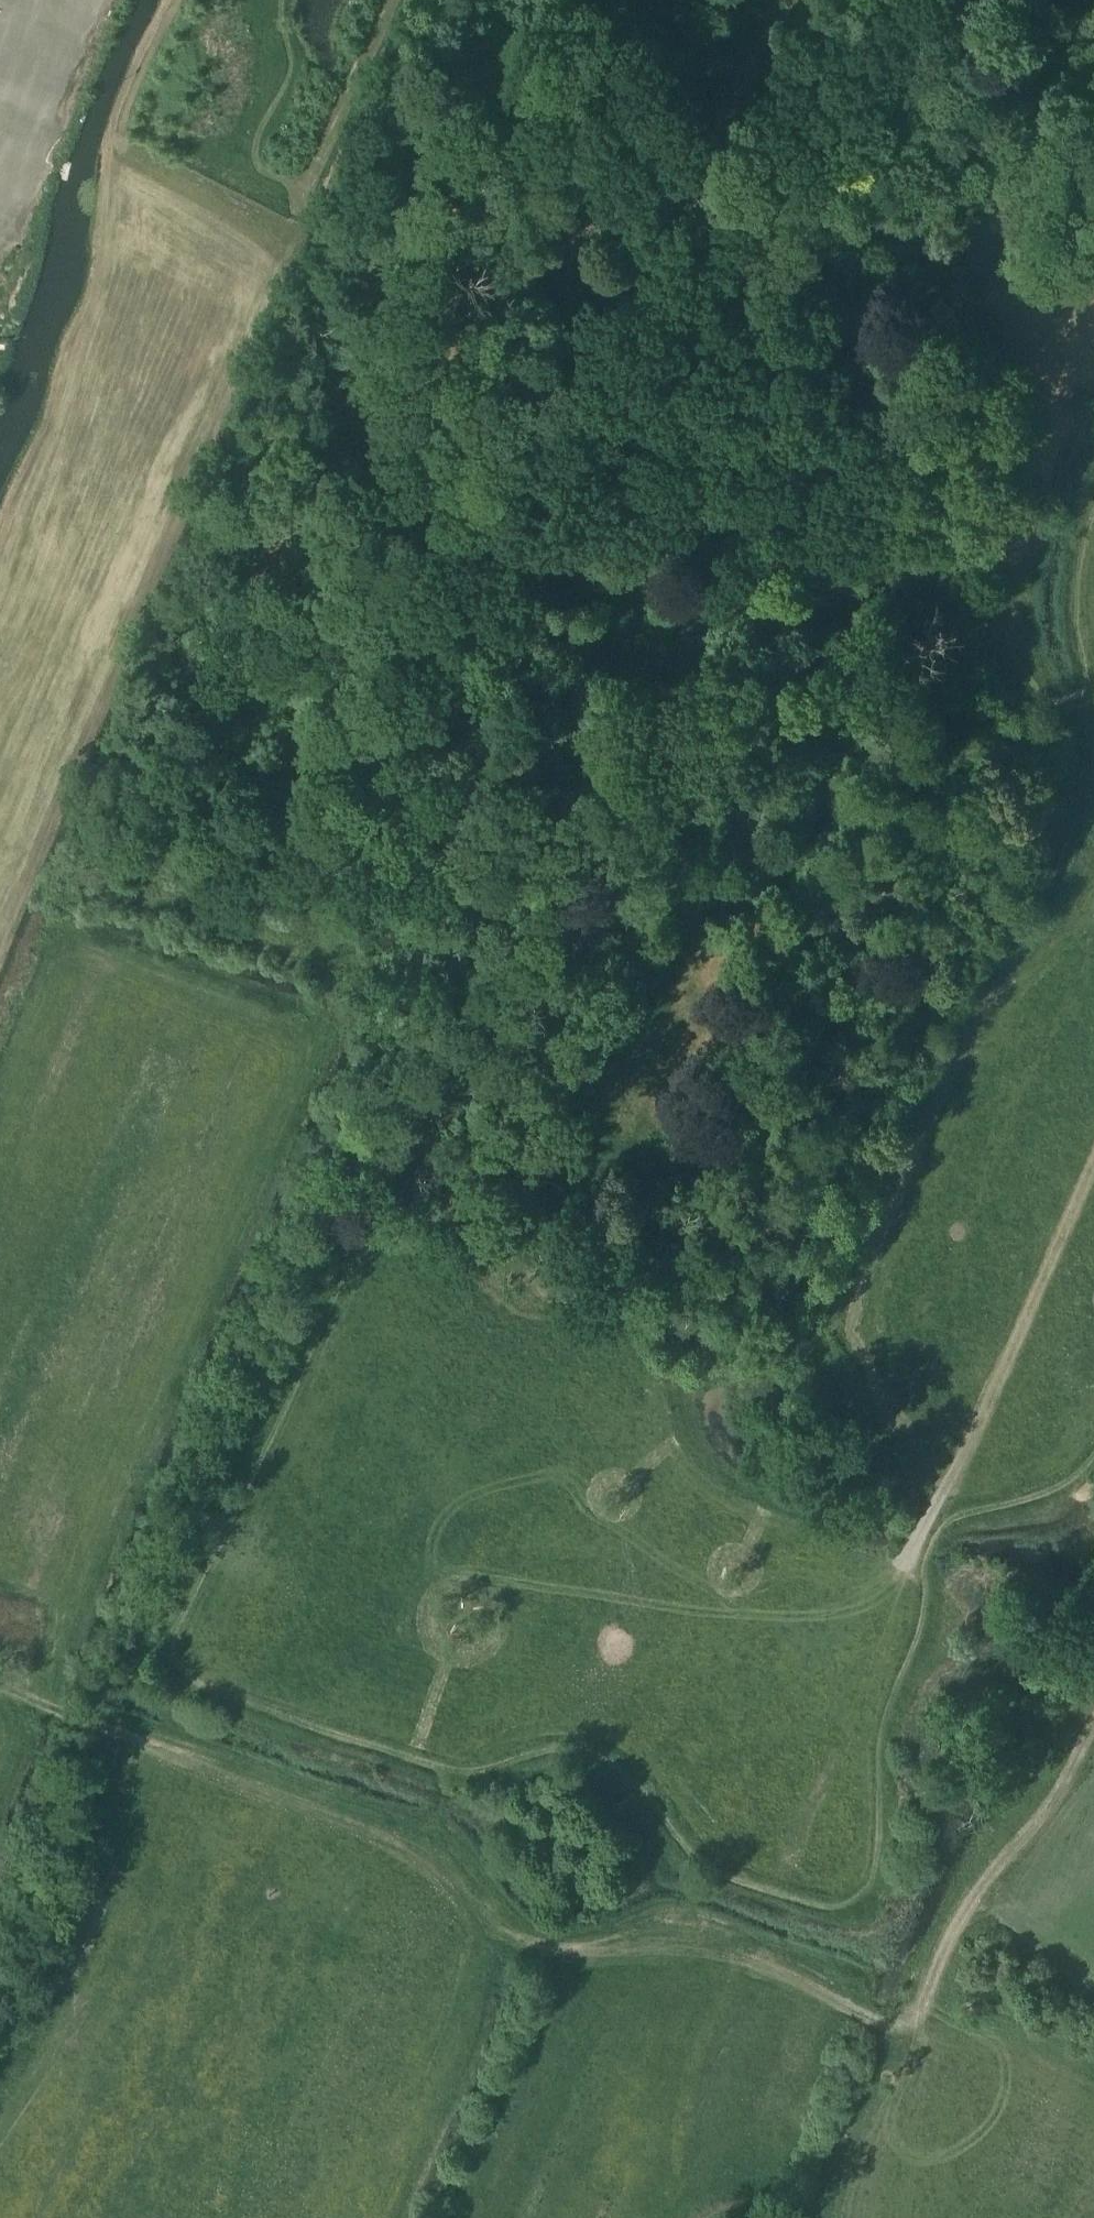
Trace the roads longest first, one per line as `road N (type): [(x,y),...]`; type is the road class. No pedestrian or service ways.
road 1 (track): [(1093,1730),(1011,1864),(973,1890),(913,2008),(889,2021),(550,1938),(471,1893),(408,1845),(0,1683)]
road 2 (track): [(744,0),(704,155),(642,316),(467,546),(426,621),(383,800),(342,869),(321,973)]

